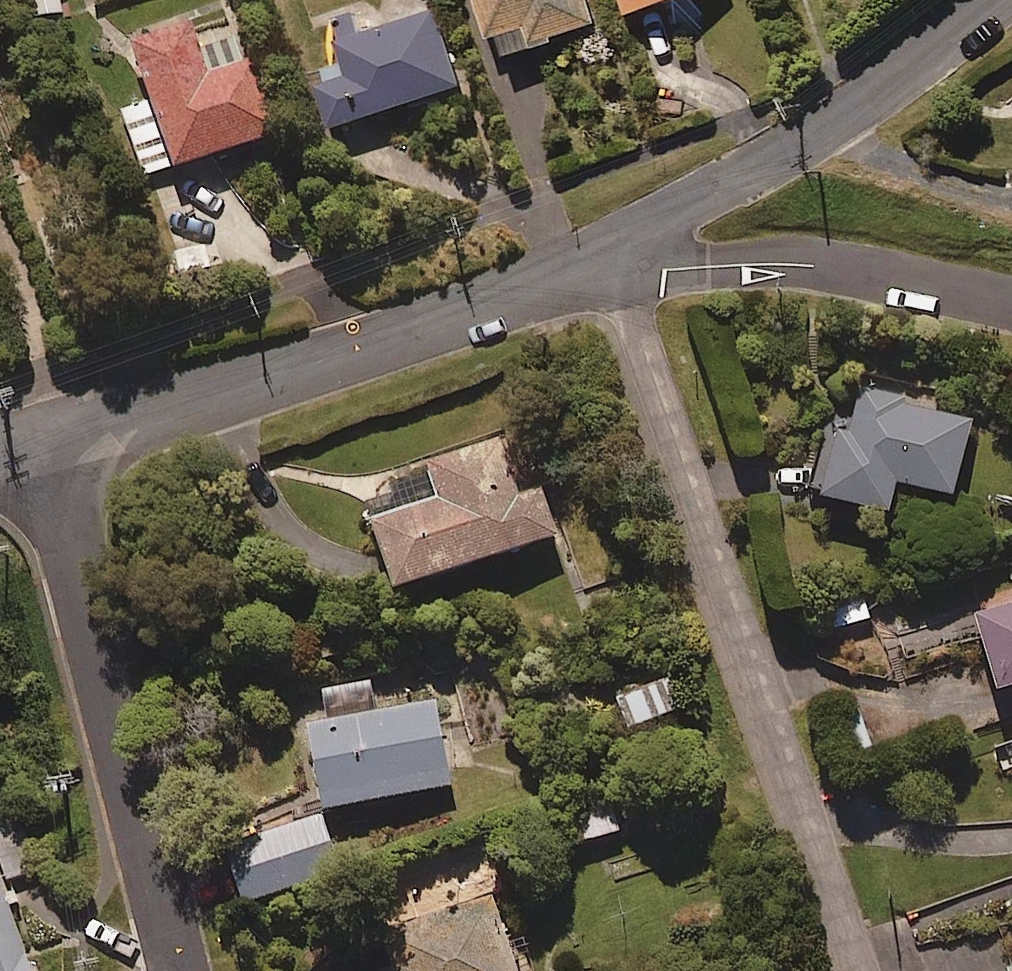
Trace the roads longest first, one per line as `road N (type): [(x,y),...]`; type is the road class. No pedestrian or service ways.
road 1 (residential): [(613,254),(864,970)]
road 2 (residential): [(613,254),(322,364),(43,439)]
road 3 (residential): [(43,439),(181,970)]
road 4 (residential): [(974,0),(781,151),(613,254)]
road 5 (residential): [(1011,307),(836,267),(664,267),(613,254)]

